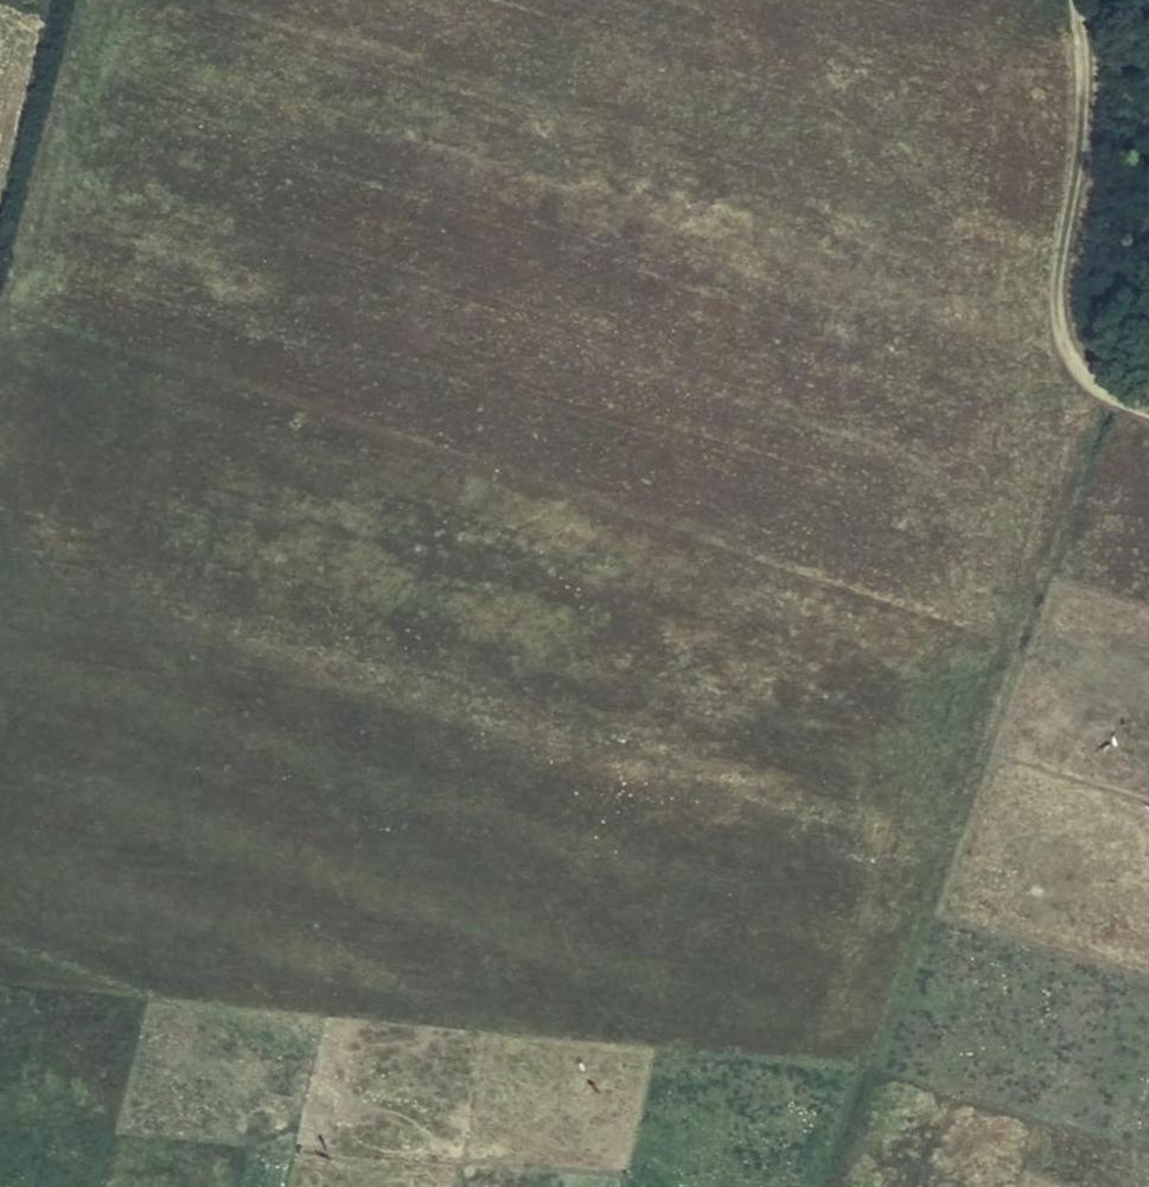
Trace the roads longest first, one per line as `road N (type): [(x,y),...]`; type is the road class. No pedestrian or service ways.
road 1 (track): [(1073,0),(1084,177),(1067,348),(1082,380),(1148,401)]

